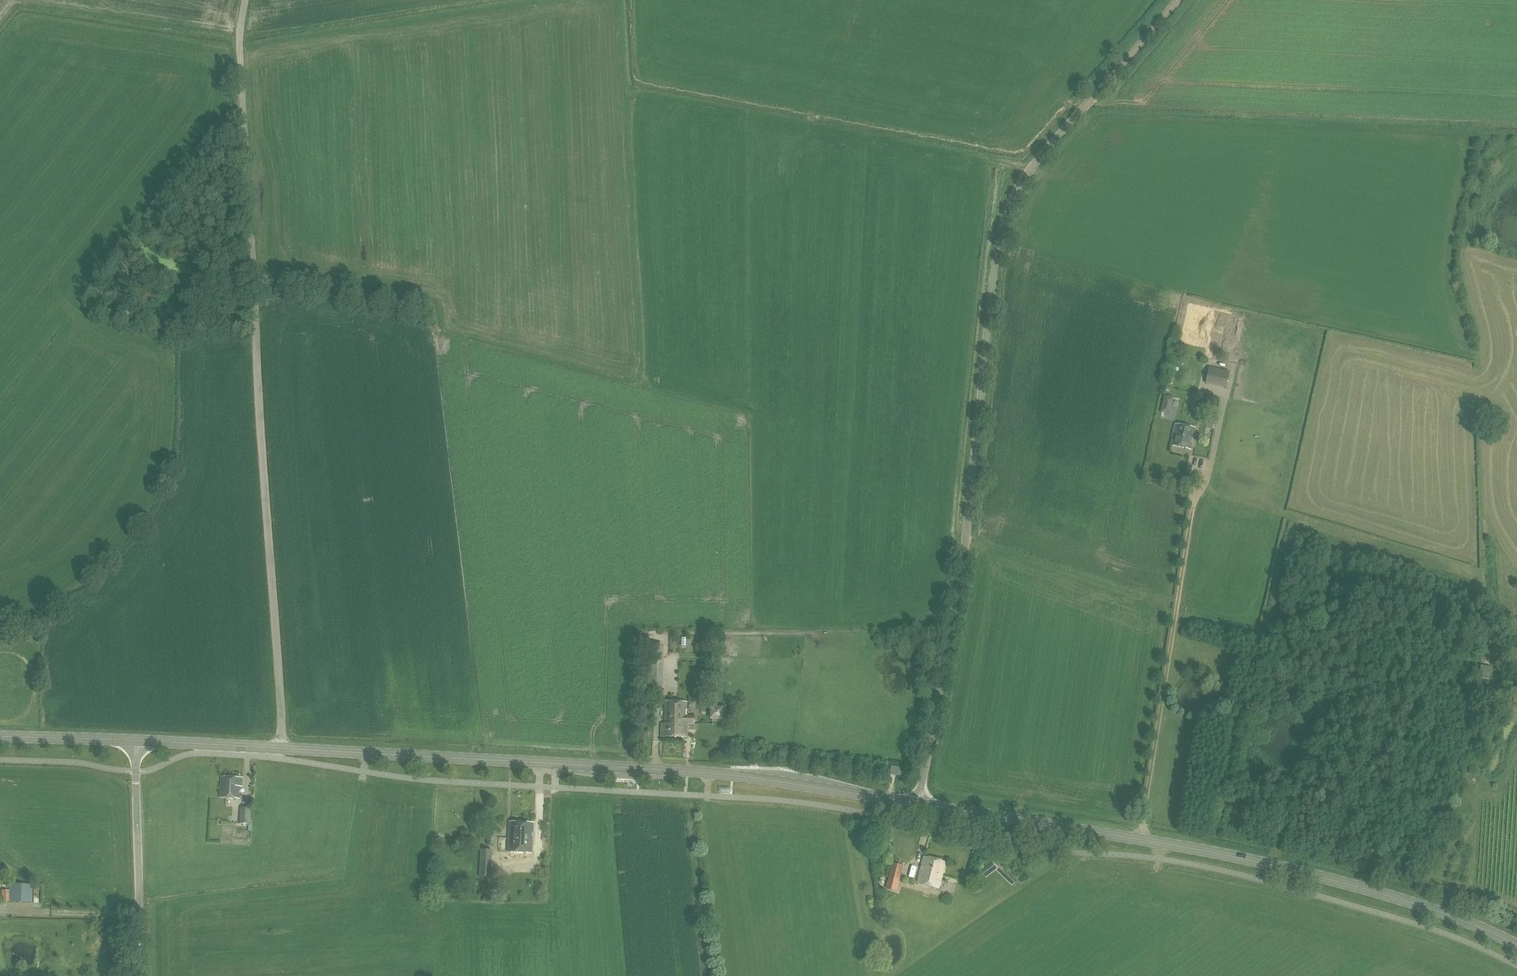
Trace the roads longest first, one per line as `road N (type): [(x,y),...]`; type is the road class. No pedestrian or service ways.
road 1 (unclassified): [(921,802),(964,531),(992,248),(1005,203),(1167,0)]
road 2 (primary): [(921,802),(690,771),(134,739)]
road 3 (primary): [(1516,943),(1470,921),(1211,851),(921,802)]
road 4 (unclassified): [(142,975),(134,739)]
road 5 (primary): [(134,739),(0,733)]

